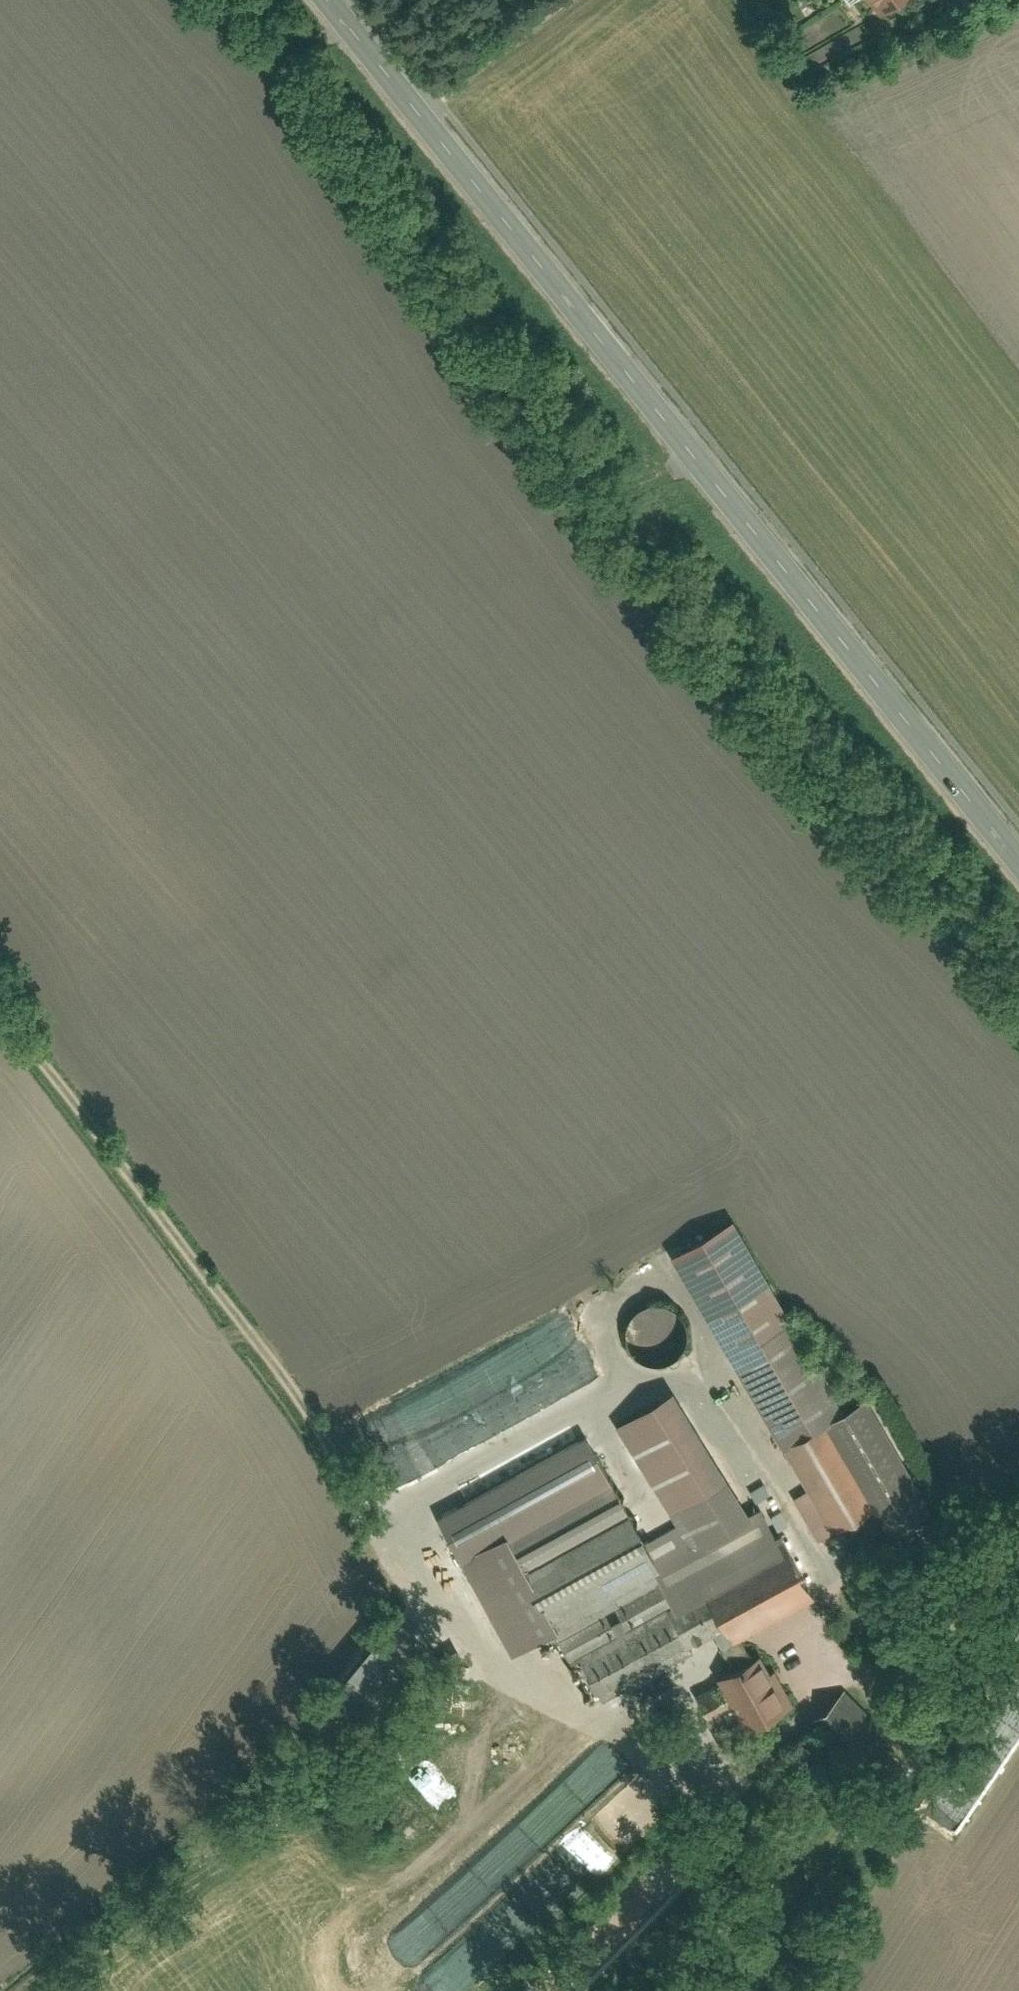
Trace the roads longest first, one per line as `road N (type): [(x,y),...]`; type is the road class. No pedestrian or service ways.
road 1 (tertiary): [(333,0),(1018,862)]

